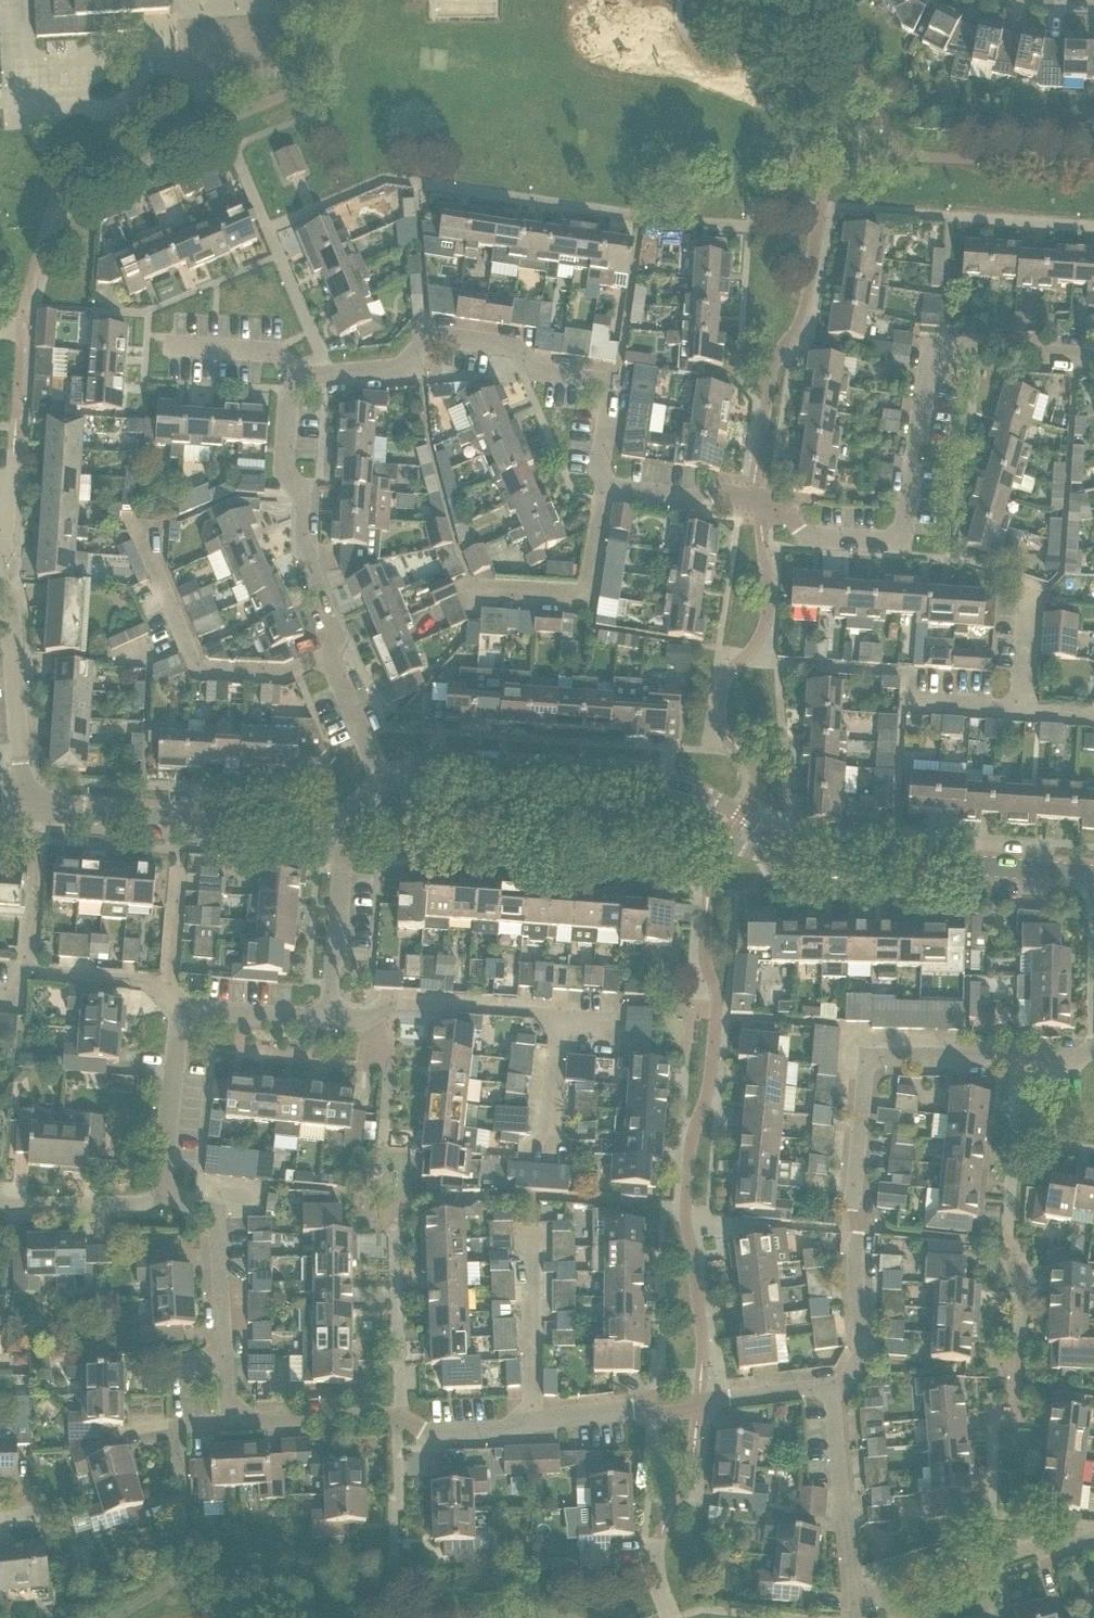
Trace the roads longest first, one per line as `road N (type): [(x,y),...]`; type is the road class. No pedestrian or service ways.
road 1 (residential): [(838,1372),(660,1413),(634,1409),(431,1432),(403,1415),(227,1422)]
road 2 (residential): [(1093,1054),(881,1048),(862,1067),(856,1149),(868,1314),(859,1347),(838,1372)]
road 3 (residential): [(753,503),(789,517),(804,537),(901,544),(927,366),(953,345),(1093,355)]
road 4 (residential): [(602,483),(614,384),(538,372),(516,347),(432,336),(406,368),(303,379)]
road 5 (unclassified): [(791,850),(1093,875)]
road 6 (residential): [(329,656),(339,636),(302,541),(304,496),(281,468),(288,397),(303,379)]
road 7 (residential): [(329,656),(286,673),(198,670),(137,522)]
road 8 (residential): [(227,1422),(226,1231),(211,1207),(161,1191)]
road 9 (residential): [(41,810),(288,828)]
road 10 (residential): [(861,1611),(885,1595),(1093,1542)]
road 11 (residential): [(861,1611),(838,1372)]
road 12 (residential): [(465,588),(585,597),(602,483)]
road 13 (residential): [(328,1019),(361,1022),(393,1003),(557,1016)]
road 14 (residential): [(27,809),(9,599),(0,581)]
road 15 (residential): [(41,810),(26,973),(9,996),(0,996)]
road 16 (unclassified): [(791,850),(718,801),(680,786),(621,783)]
road 17 (residential): [(343,832),(328,1019)]
road 18 (unclassified): [(621,783),(743,849),(791,850)]
road 19 (residential): [(161,1191),(178,1009)]
road 20 (residential): [(0,1201),(139,1203),(161,1191)]
road 21 (residential): [(464,773),(621,783)]
road 22 (residential): [(753,503),(602,483)]
road 23 (residential): [(328,1019),(178,1009)]
road 24 (residential): [(303,379),(274,352),(169,344)]
road 25 (residential): [(548,1157),(557,1016)]
road 26 (residential): [(180,1520),(177,1432),(216,1431),(227,1422)]
road 27 (residential): [(178,1009),(169,984),(178,877)]
road 28 (residential): [(380,777),(329,656)]
road 29 (residential): [(1029,583),(1021,710)]

